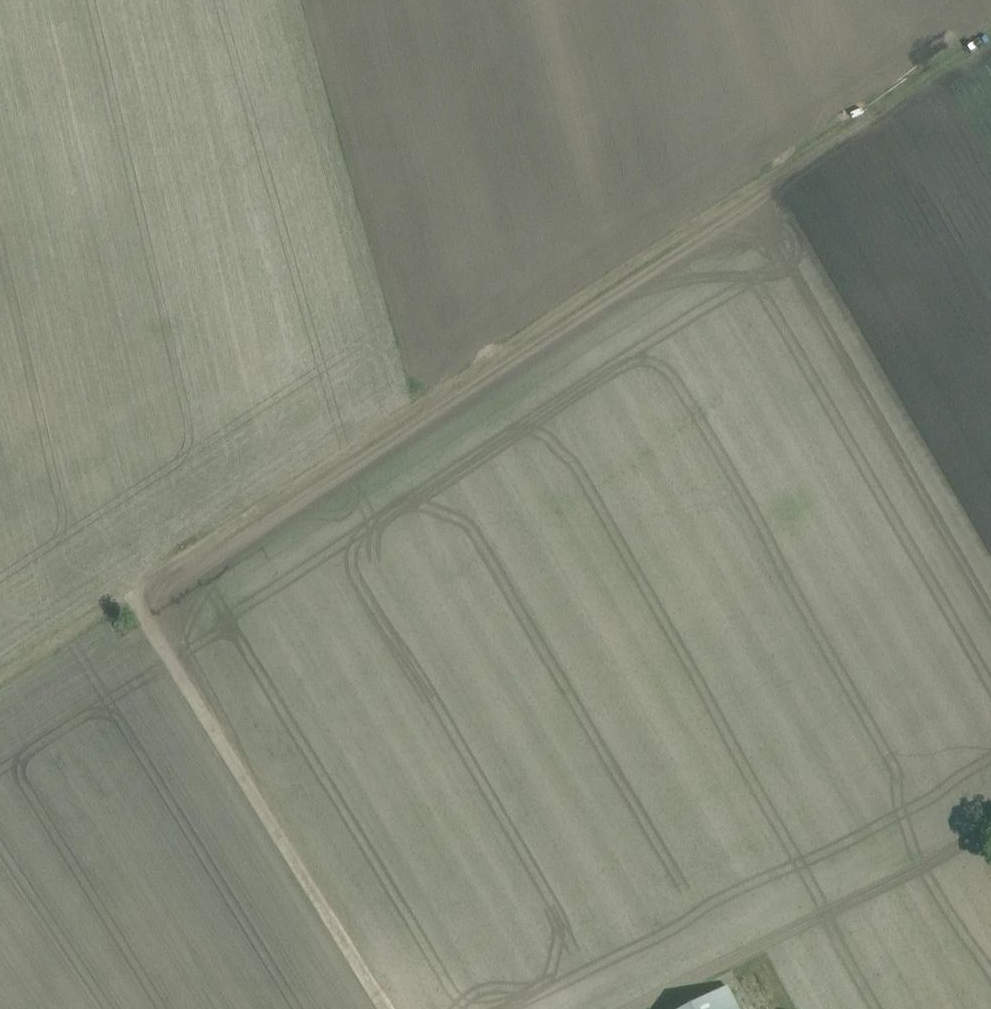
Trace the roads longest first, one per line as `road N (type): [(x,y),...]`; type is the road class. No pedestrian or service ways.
road 1 (track): [(990,34),(132,599)]
road 2 (track): [(132,599),(386,1008)]
road 3 (track): [(0,679),(132,599)]

